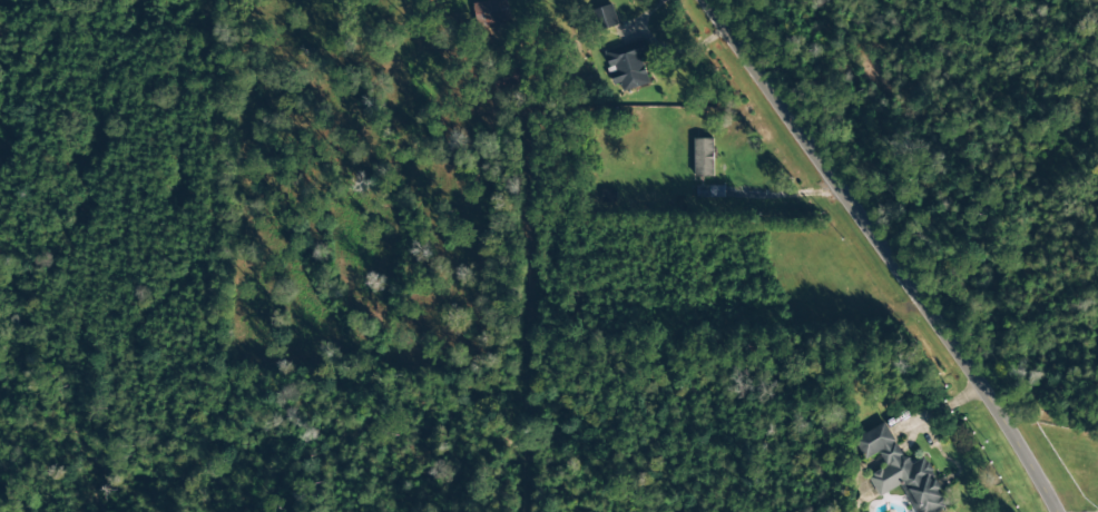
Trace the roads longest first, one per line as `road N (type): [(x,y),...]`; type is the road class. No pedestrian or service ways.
road 1 (tertiary): [(1053,511),(980,388),(769,124),(685,0)]

